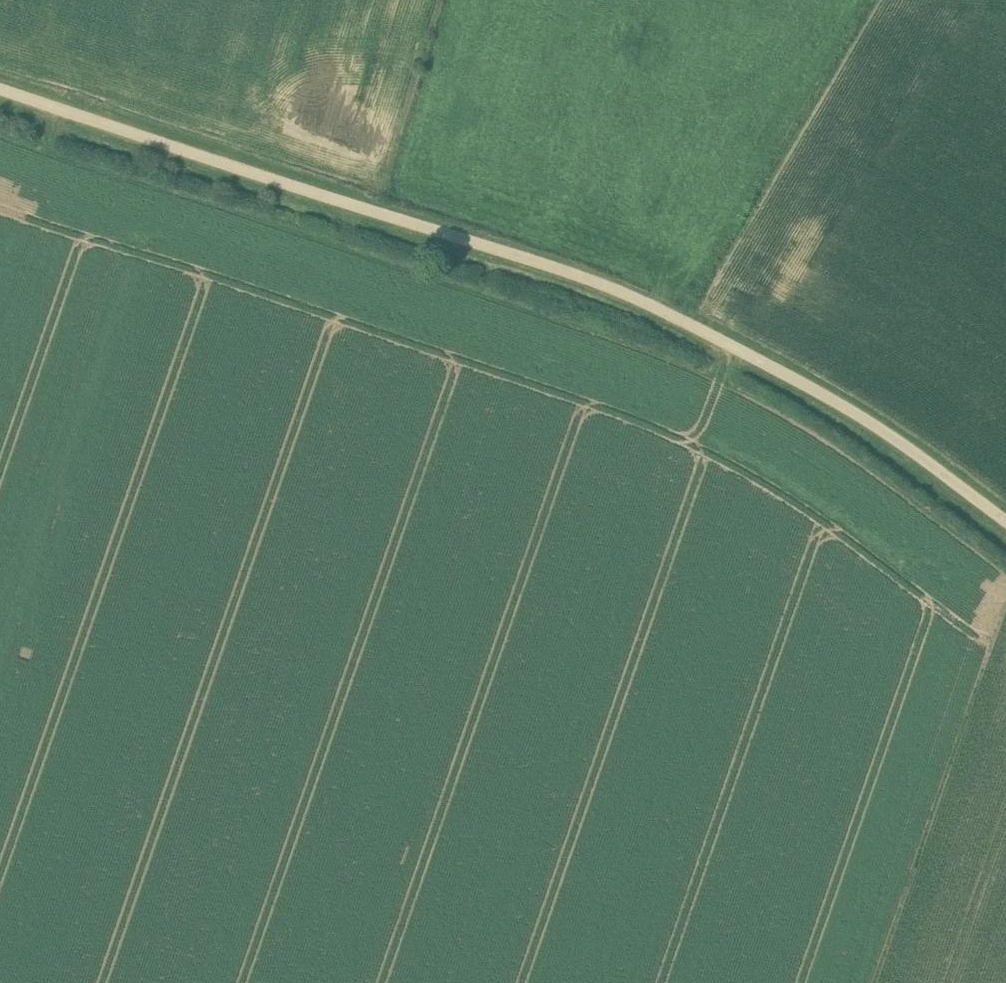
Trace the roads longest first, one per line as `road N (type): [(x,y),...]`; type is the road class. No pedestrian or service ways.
road 1 (unclassified): [(1005,523),(835,405),(623,295),(0,84)]

